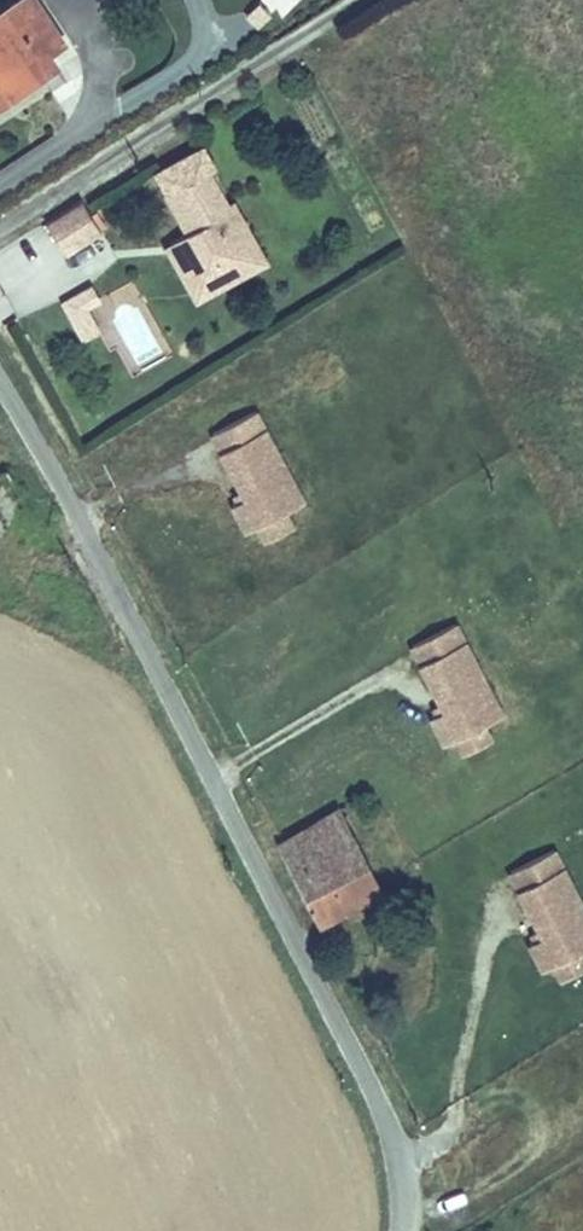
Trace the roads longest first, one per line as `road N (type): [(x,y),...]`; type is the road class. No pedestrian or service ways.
road 1 (unclassified): [(411,1230),(412,1167),(113,603),(49,464),(0,384)]

